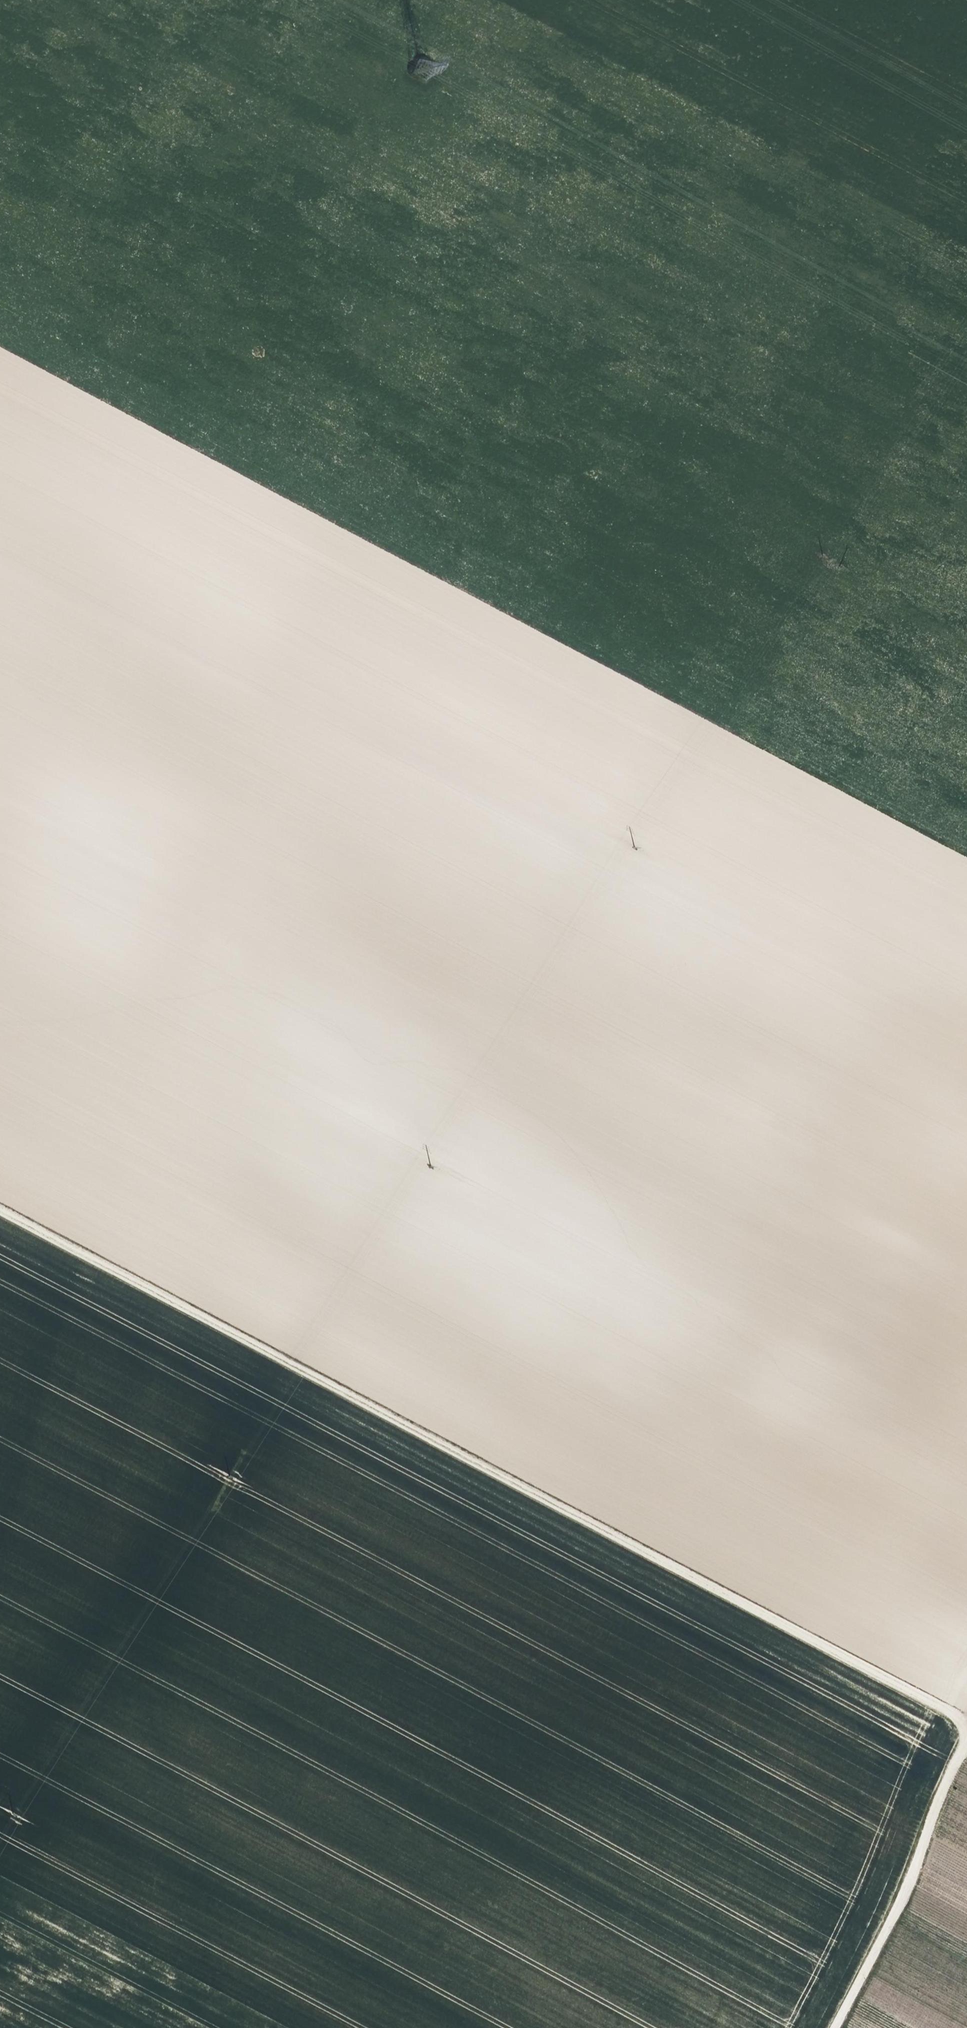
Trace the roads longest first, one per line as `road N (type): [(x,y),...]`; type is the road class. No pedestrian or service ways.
road 1 (track): [(966,1719),(0,1209)]
road 2 (track): [(966,1745),(833,2027)]

